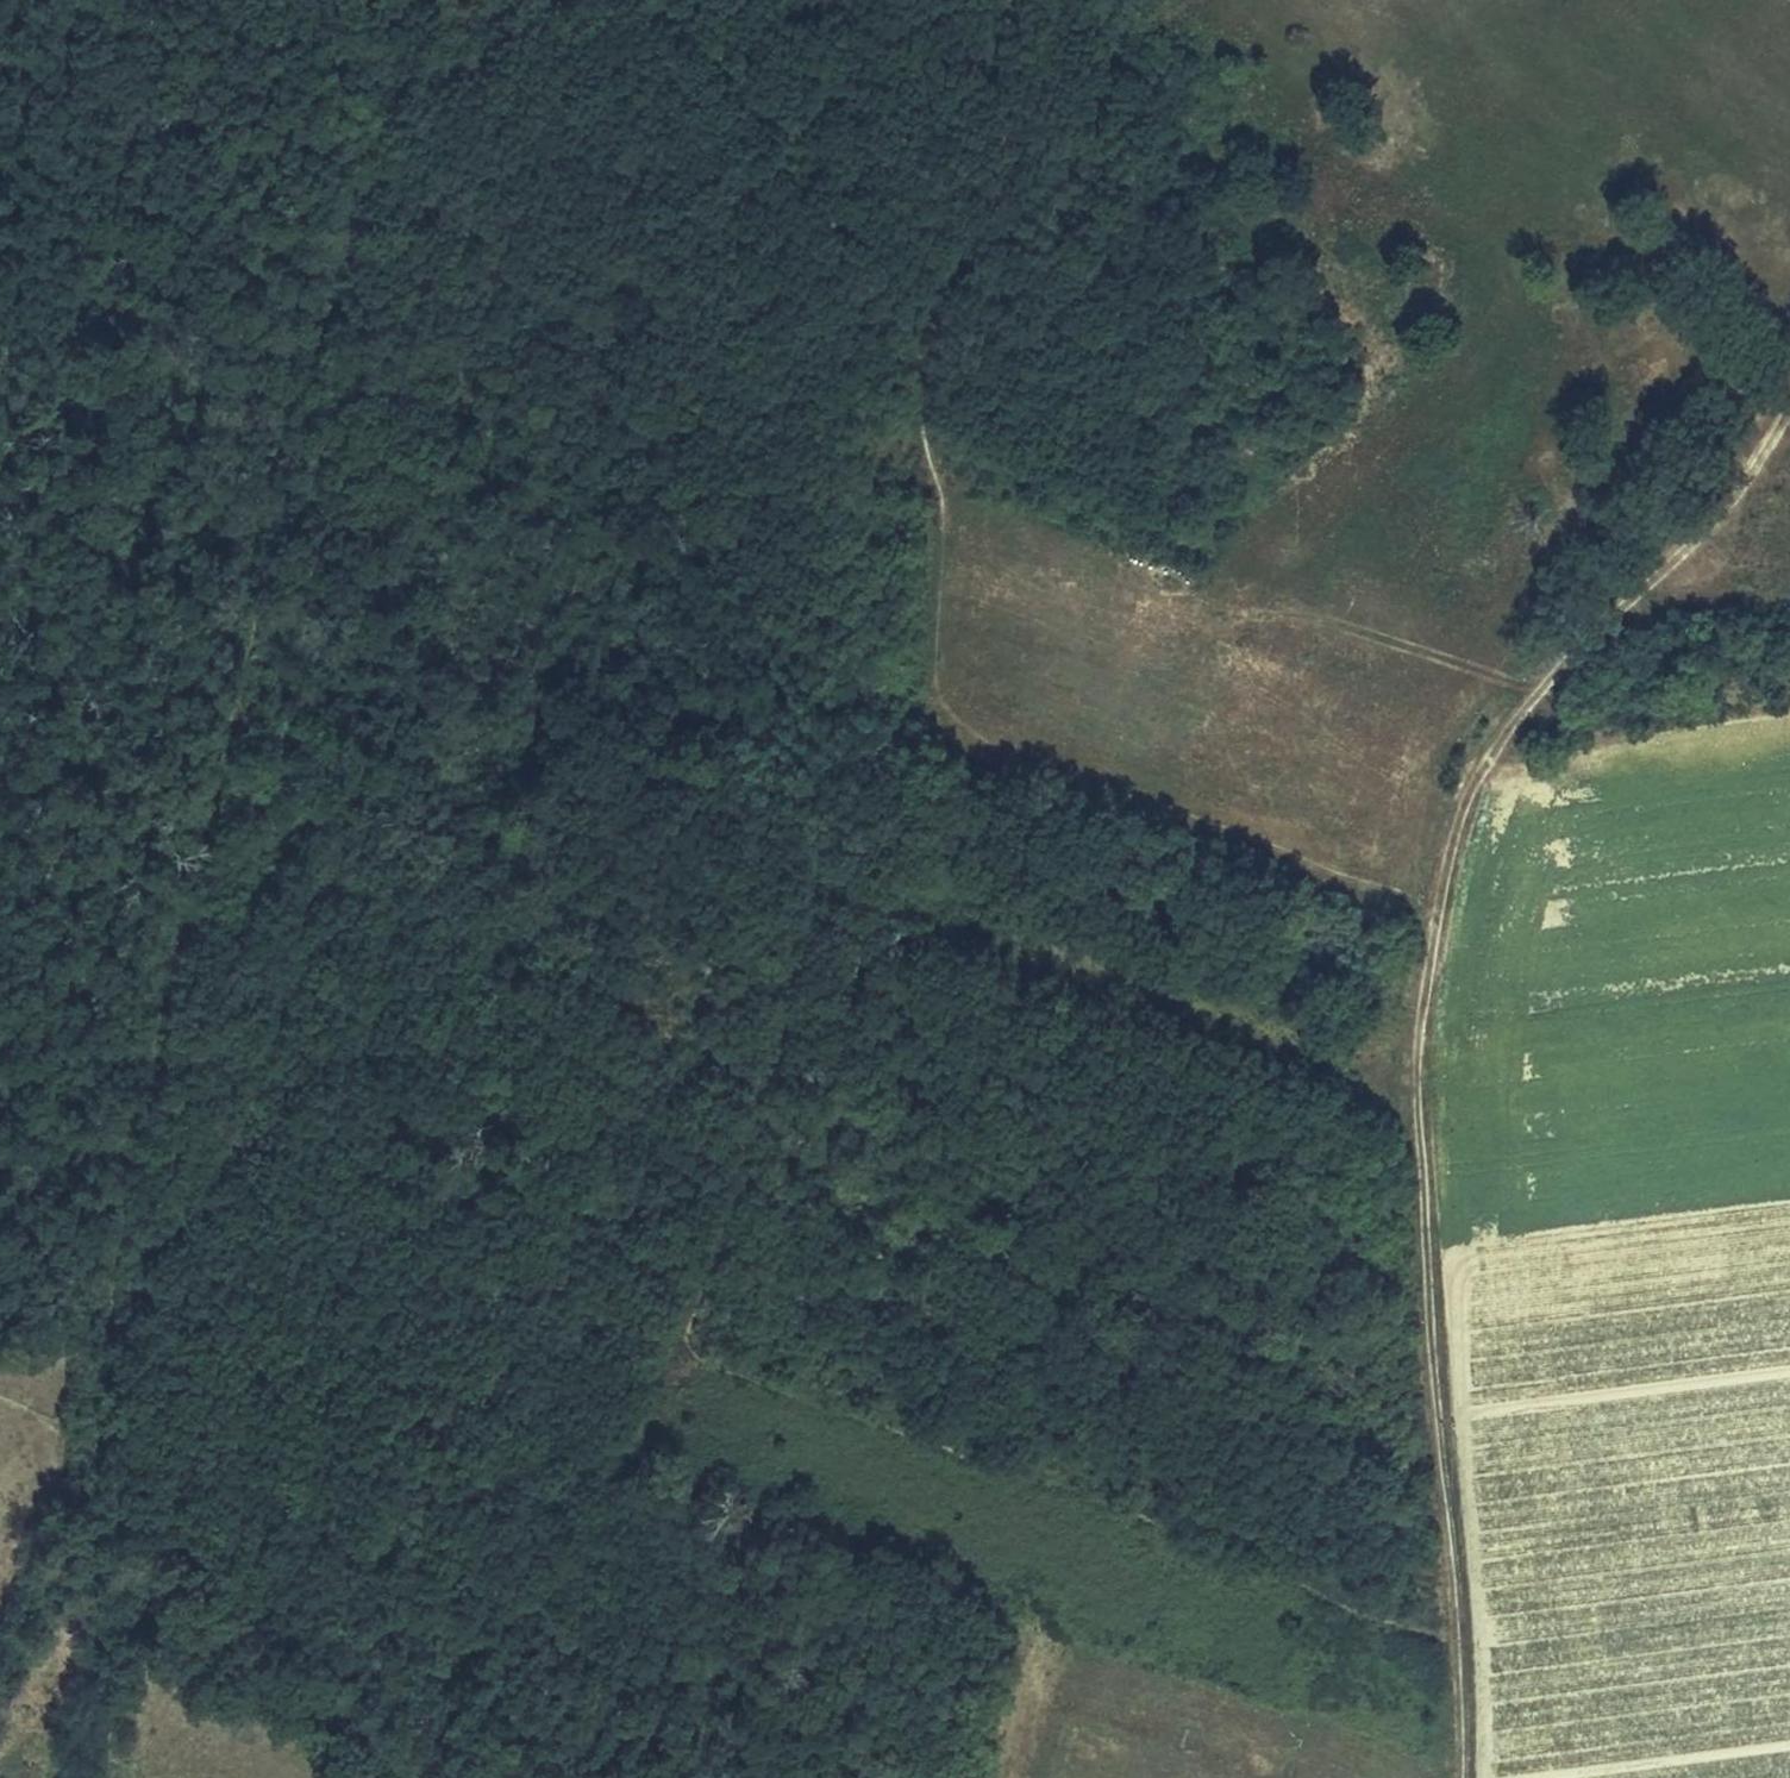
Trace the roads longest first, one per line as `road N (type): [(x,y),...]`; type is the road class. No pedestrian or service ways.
road 1 (track): [(97,1777),(109,1271),(153,1006),(413,0)]
road 2 (track): [(1789,379),(1472,763),(1431,875),(1412,1016),(1438,1486),(1456,1596),(1461,1777)]

